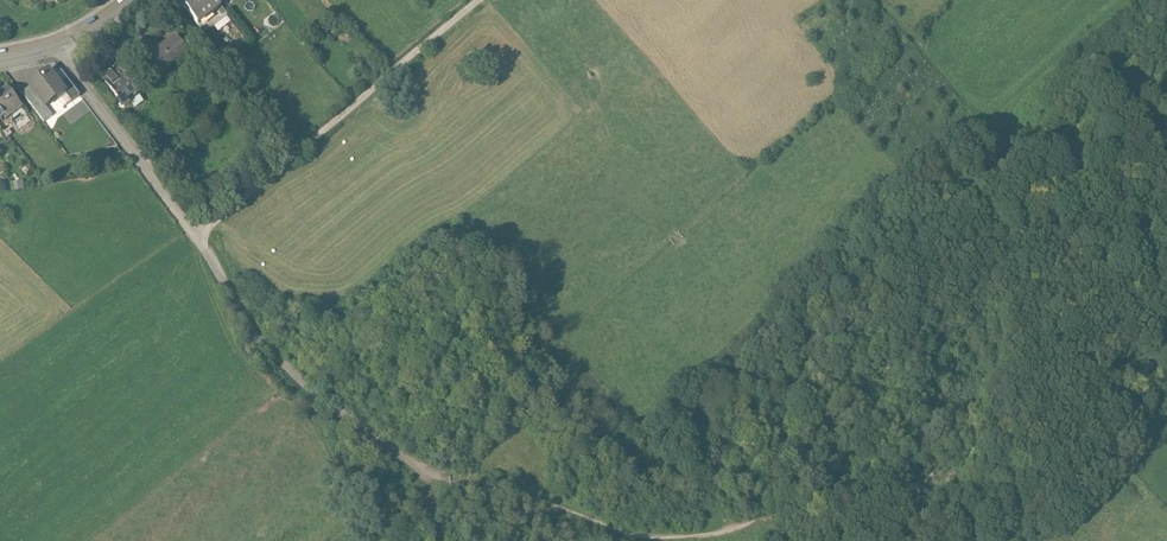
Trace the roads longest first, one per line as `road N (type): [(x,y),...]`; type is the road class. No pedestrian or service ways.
road 1 (track): [(1002,211),(925,212),(840,289),(791,395),(762,517),(685,536),(640,536),(523,495),(416,474),(304,392),(193,234)]
road 2 (track): [(193,234),(478,0)]
road 3 (track): [(875,0),(973,111),(1002,211)]
road 4 (track): [(52,47),(193,234)]
road 5 (track): [(1166,362),(1099,270),(1002,211)]
road 6 (residential): [(0,60),(79,37),(134,0)]

